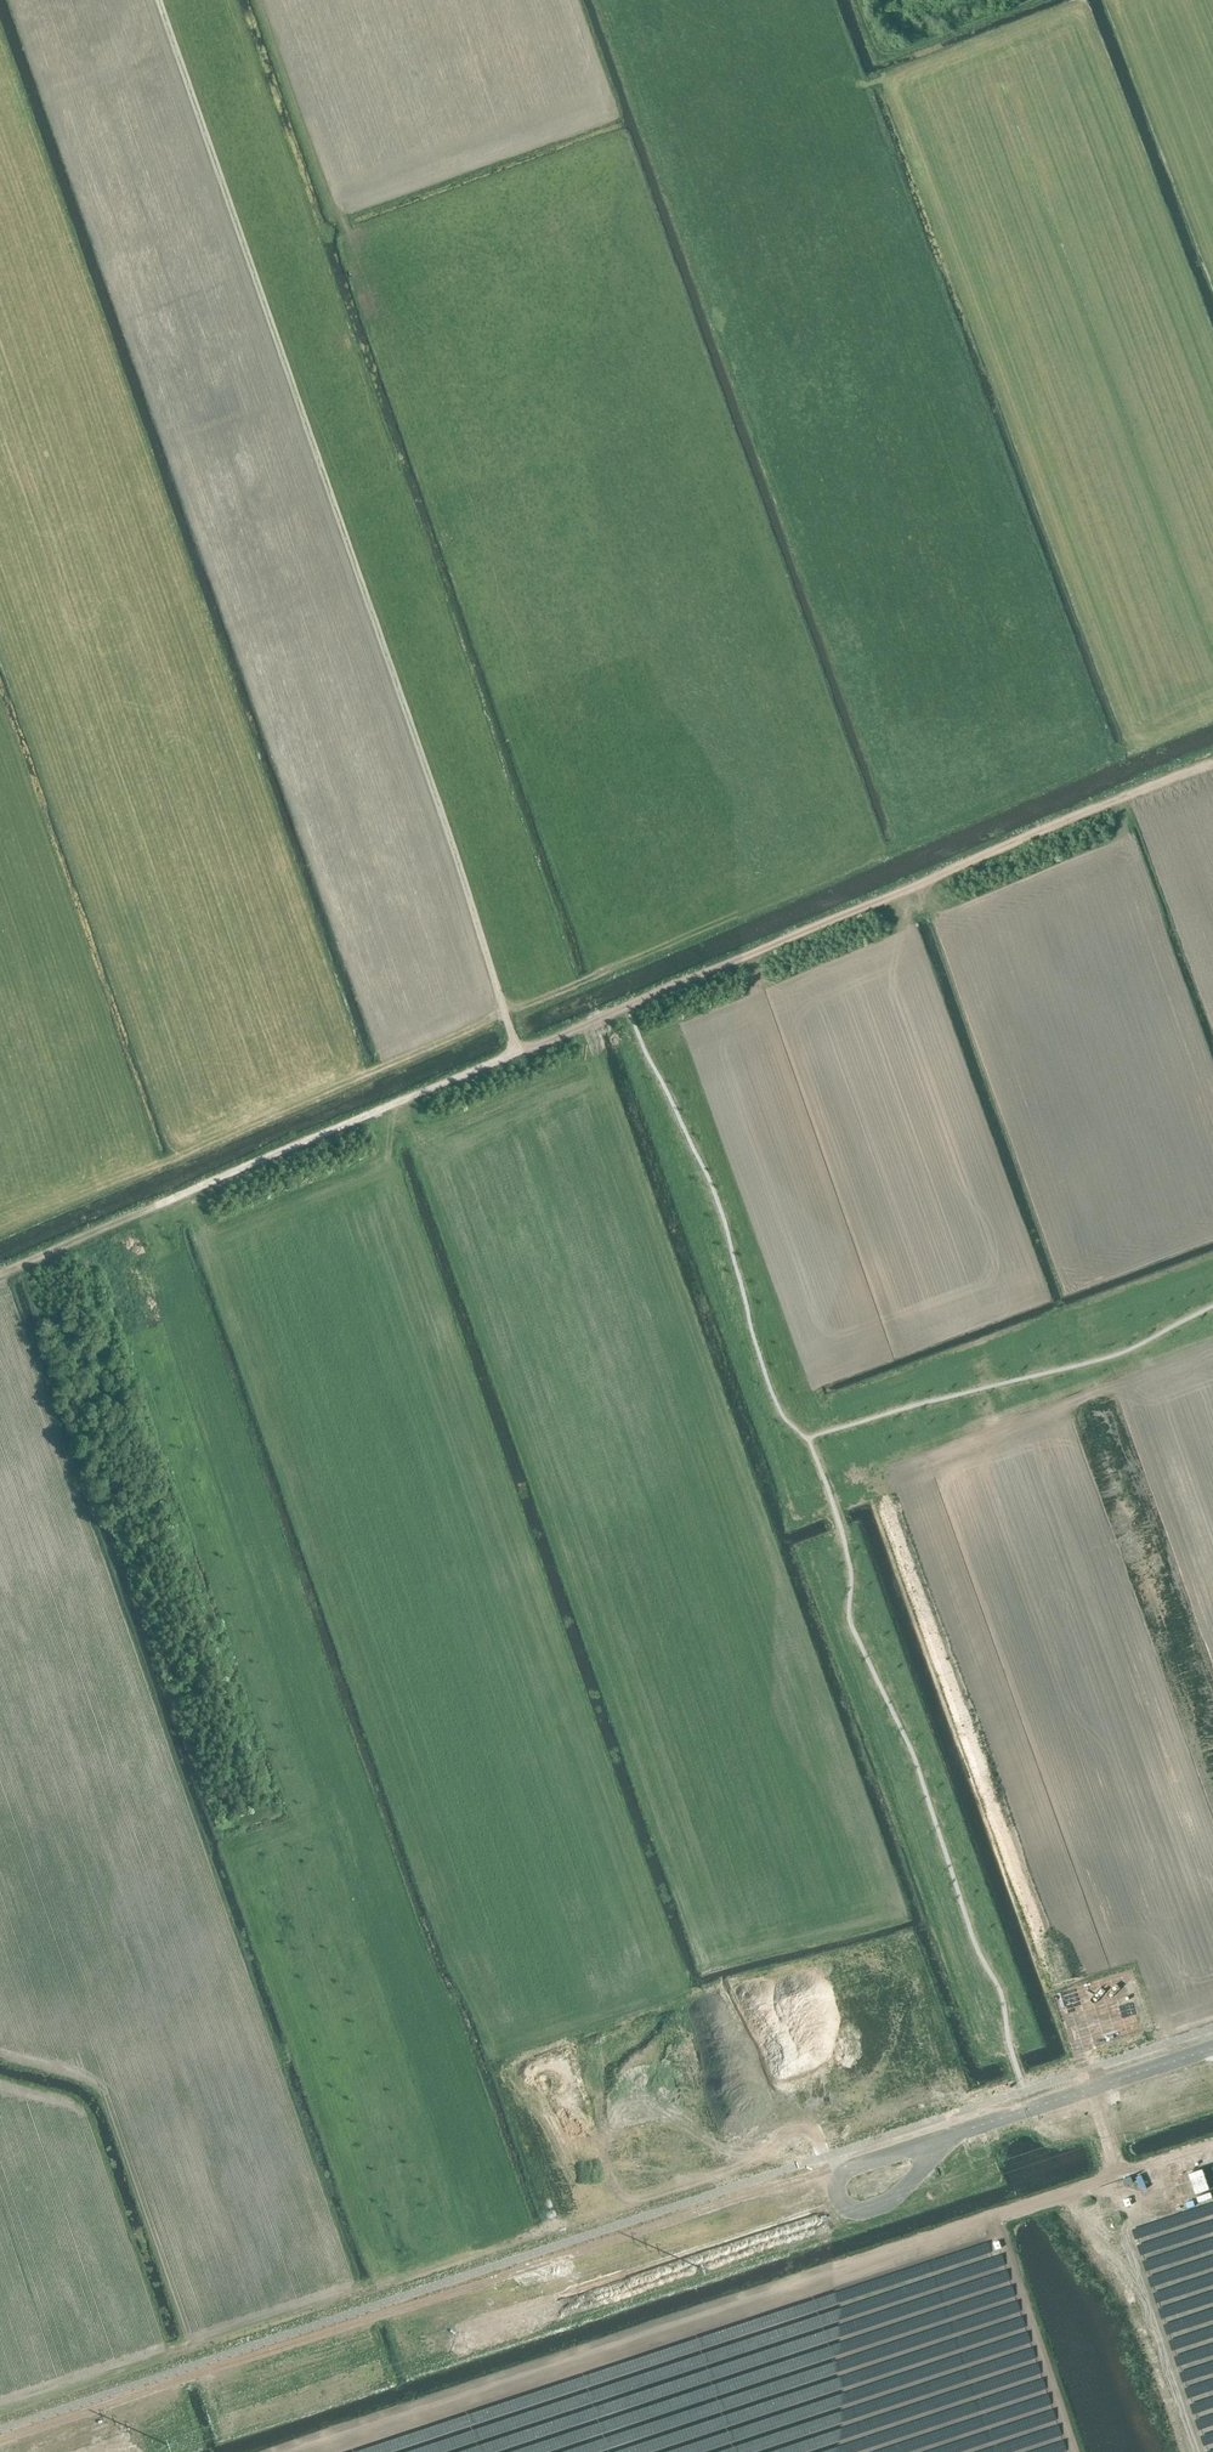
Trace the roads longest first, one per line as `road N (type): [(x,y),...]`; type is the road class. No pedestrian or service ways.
road 1 (track): [(0,1275),(1212,762)]
road 2 (unclassified): [(1212,2049),(949,2136)]
road 3 (unclassified): [(949,2136),(849,2168),(837,2182),(838,2197),(855,2210),(880,2206),(926,2164)]

